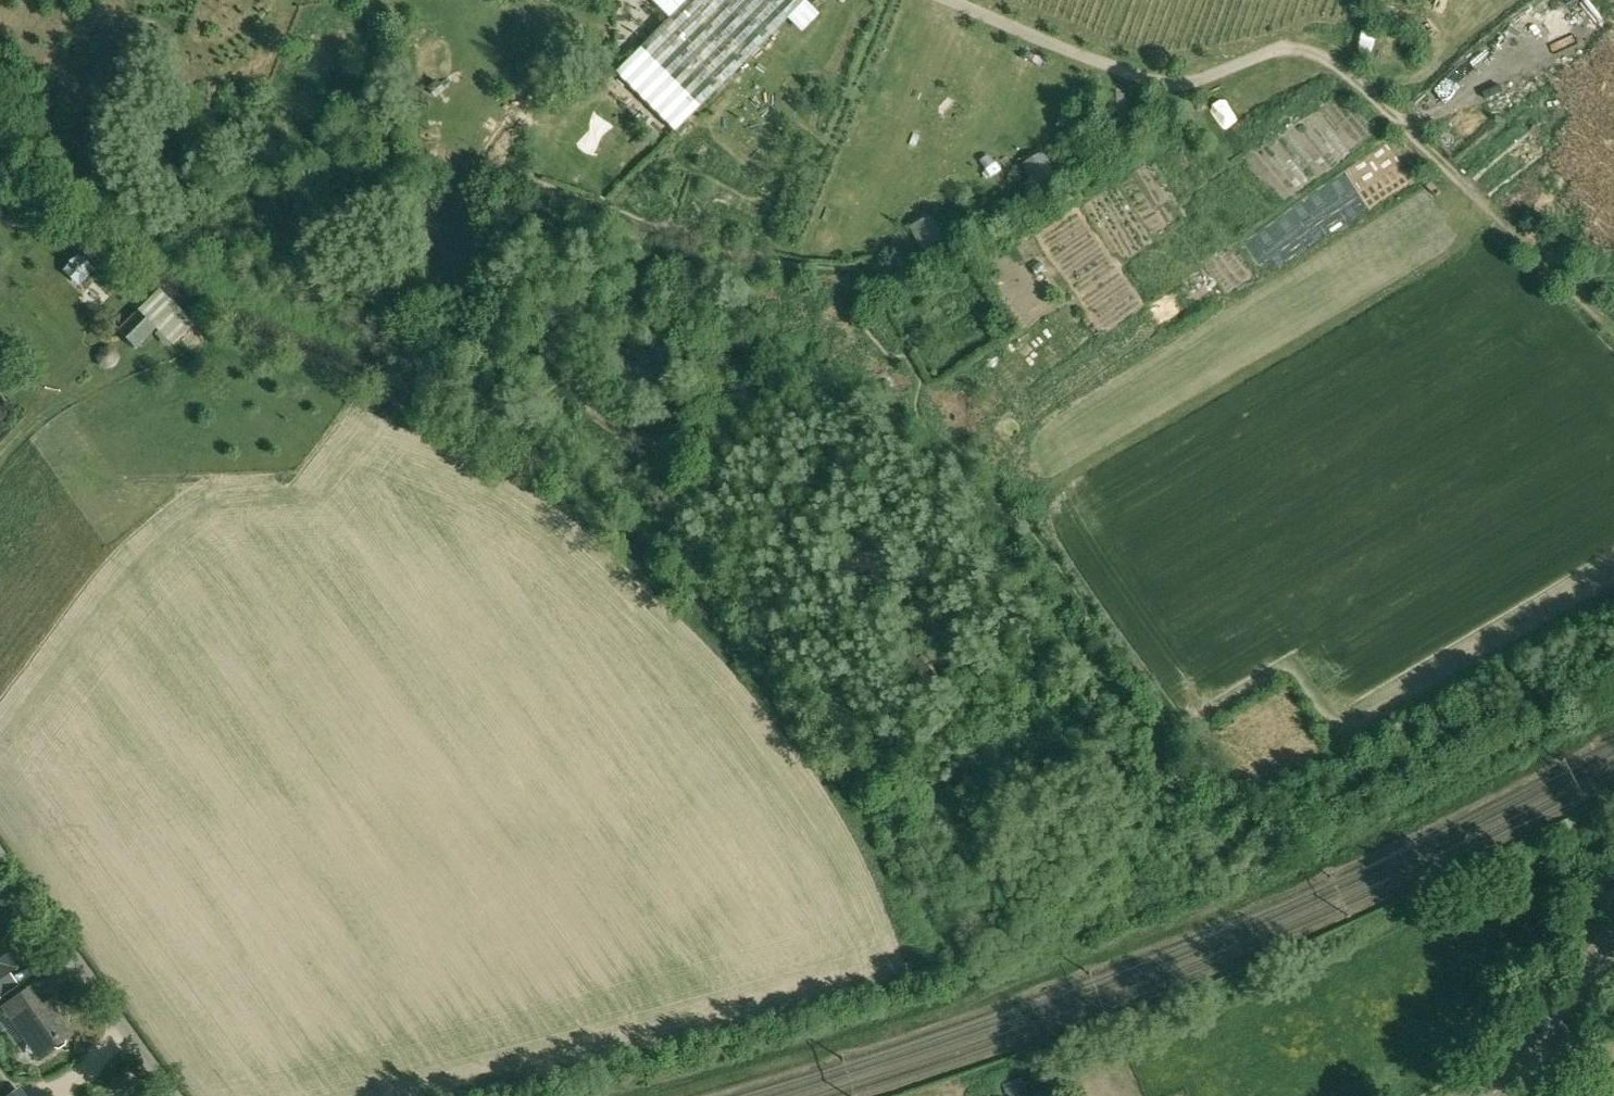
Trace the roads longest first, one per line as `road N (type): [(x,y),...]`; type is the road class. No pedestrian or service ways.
road 1 (track): [(1504,222),(1332,59),(1301,48),(1163,80),(948,0)]
road 2 (residential): [(175,1095),(0,855)]
road 3 (tertiary): [(1522,1053),(1613,942)]

